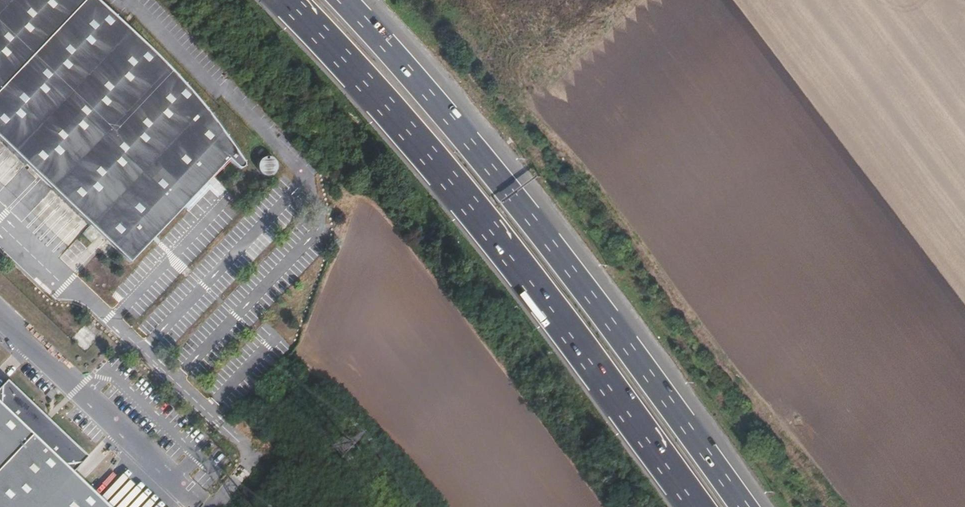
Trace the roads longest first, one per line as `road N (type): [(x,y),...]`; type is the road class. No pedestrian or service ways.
road 1 (motorway): [(292,0),(531,280),(700,506)]
road 2 (motorway): [(743,506),(557,249),(344,0)]
road 3 (track): [(698,337),(823,506)]

